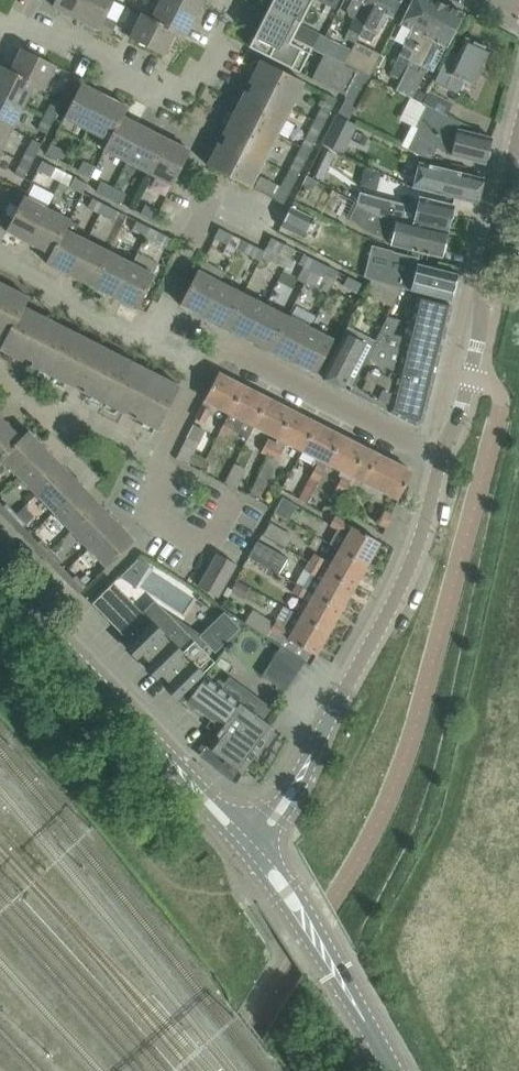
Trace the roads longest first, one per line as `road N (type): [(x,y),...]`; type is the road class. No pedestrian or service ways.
road 1 (residential): [(260,851),(407,571),(442,457)]
road 2 (tertiary): [(260,851),(0,577)]
road 3 (residential): [(442,457),(477,349),(518,133)]
road 4 (residential): [(0,25),(31,29),(180,98),(234,0)]
road 5 (residential): [(442,457),(237,352),(211,356),(203,371)]
road 6 (residential): [(203,371),(162,458),(167,479),(150,513),(204,545),(231,500)]
road 7 (tertiary): [(396,1070),(260,851)]
road 8 (residential): [(203,371),(0,258)]

